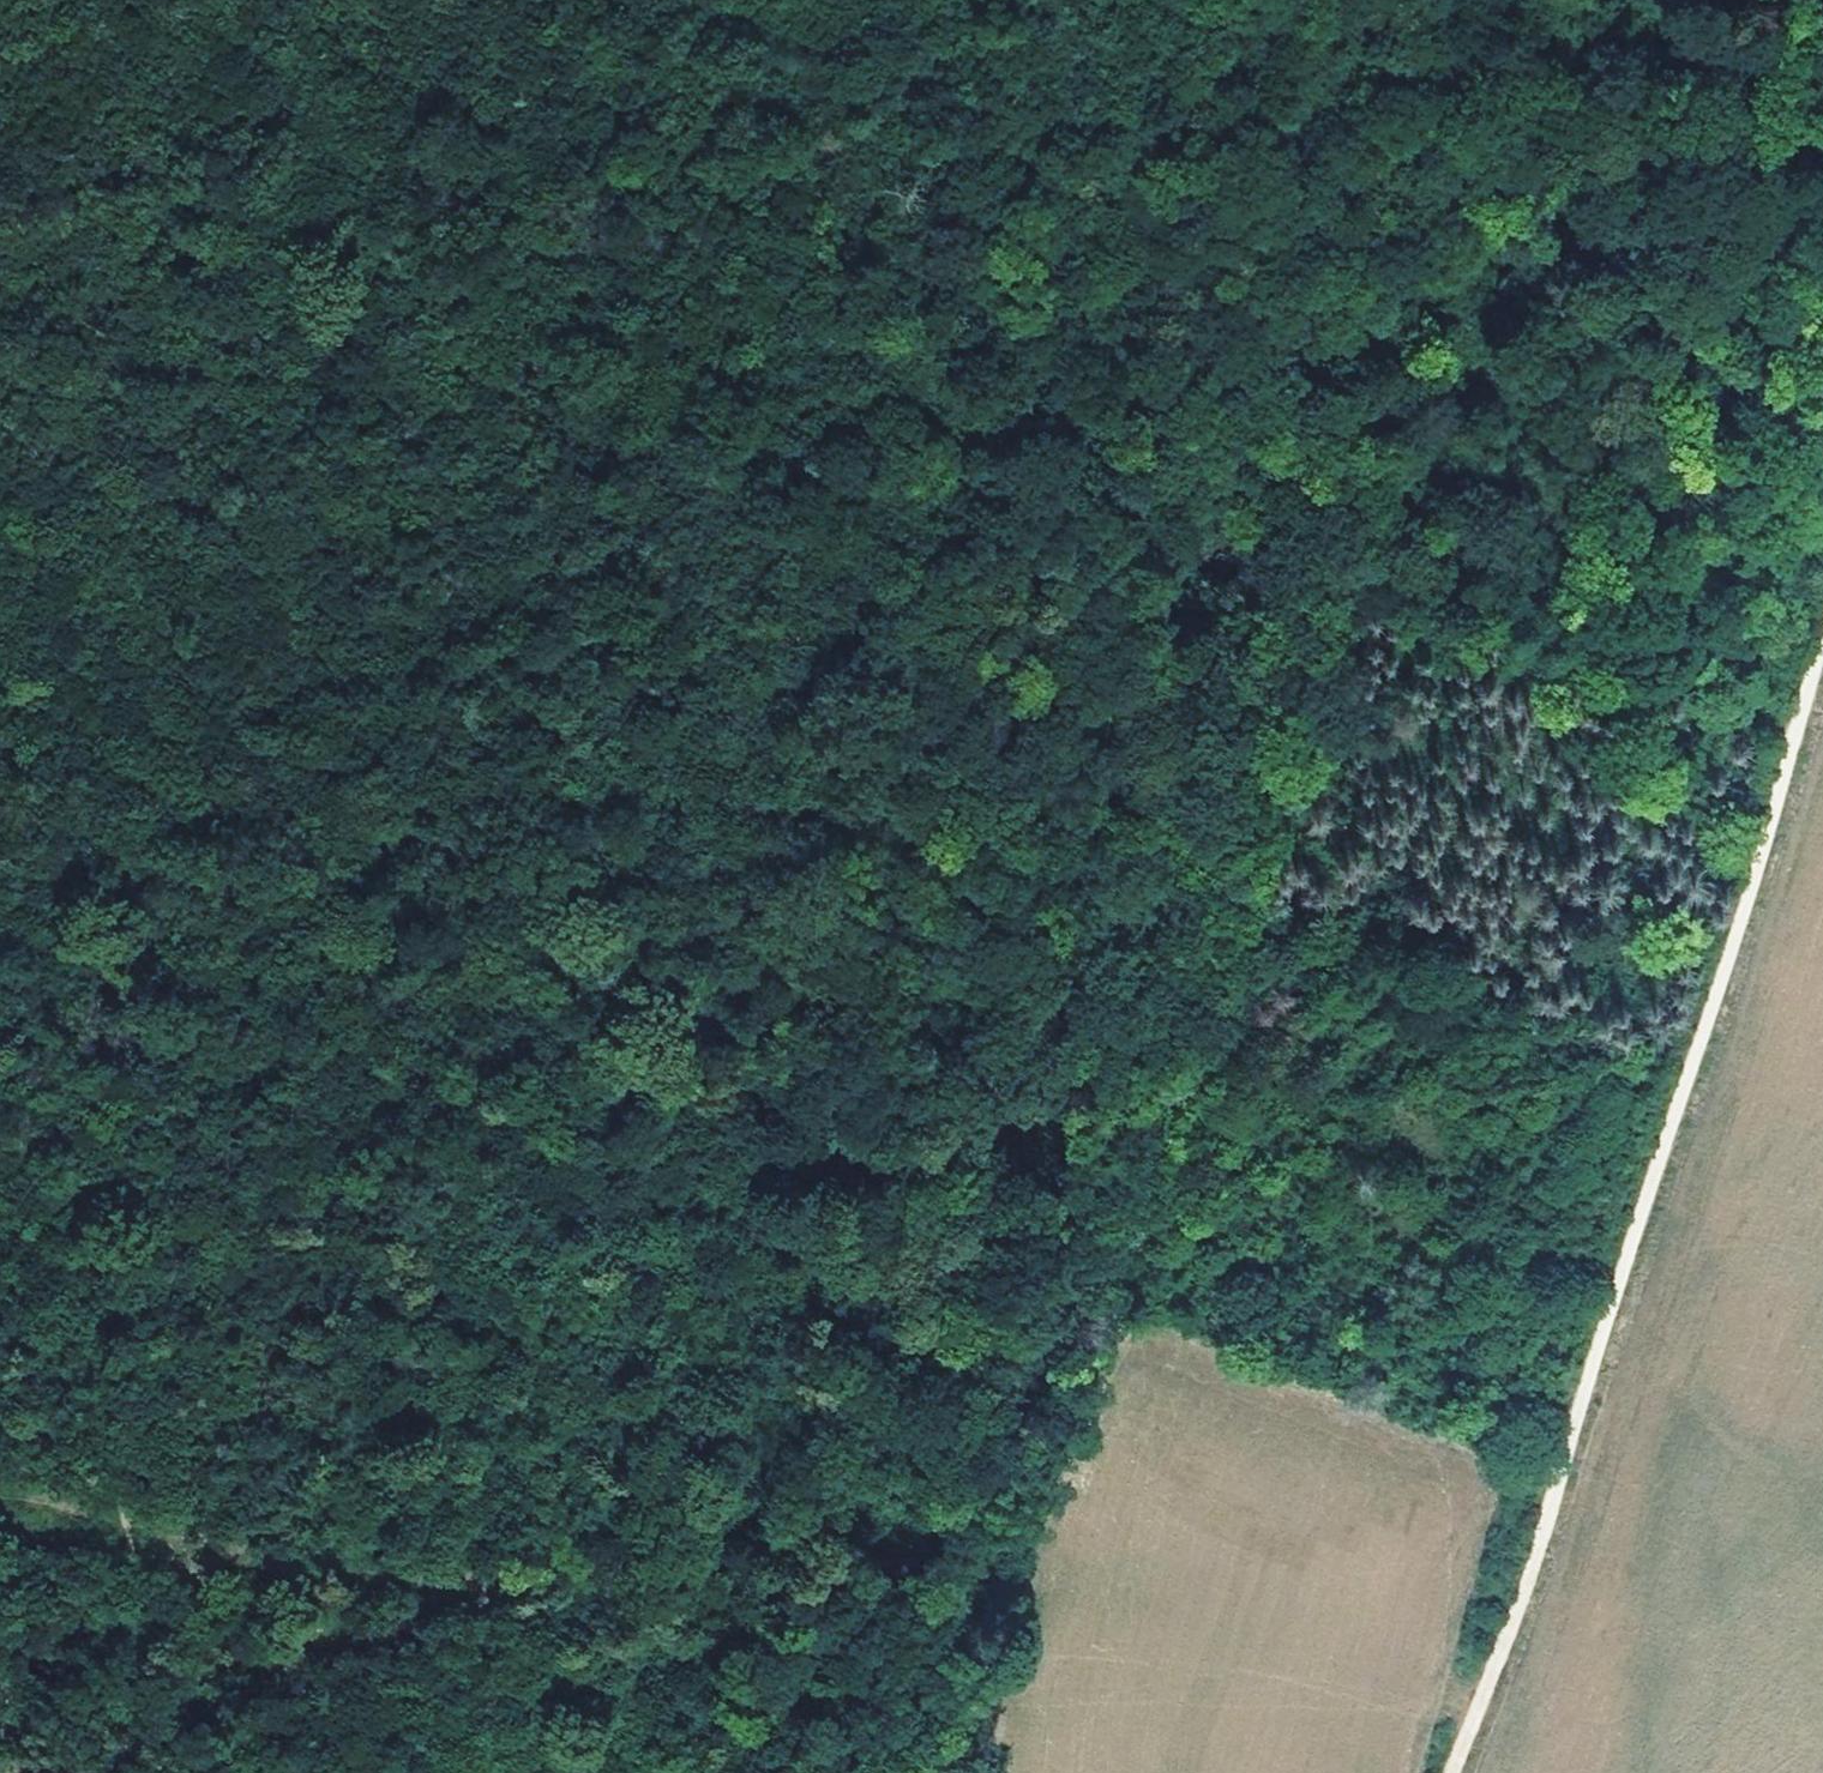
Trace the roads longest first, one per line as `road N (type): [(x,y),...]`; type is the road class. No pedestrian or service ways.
road 1 (track): [(1822,650),(1547,1513),(1450,1772)]
road 2 (track): [(153,1772),(45,1135),(0,776)]

